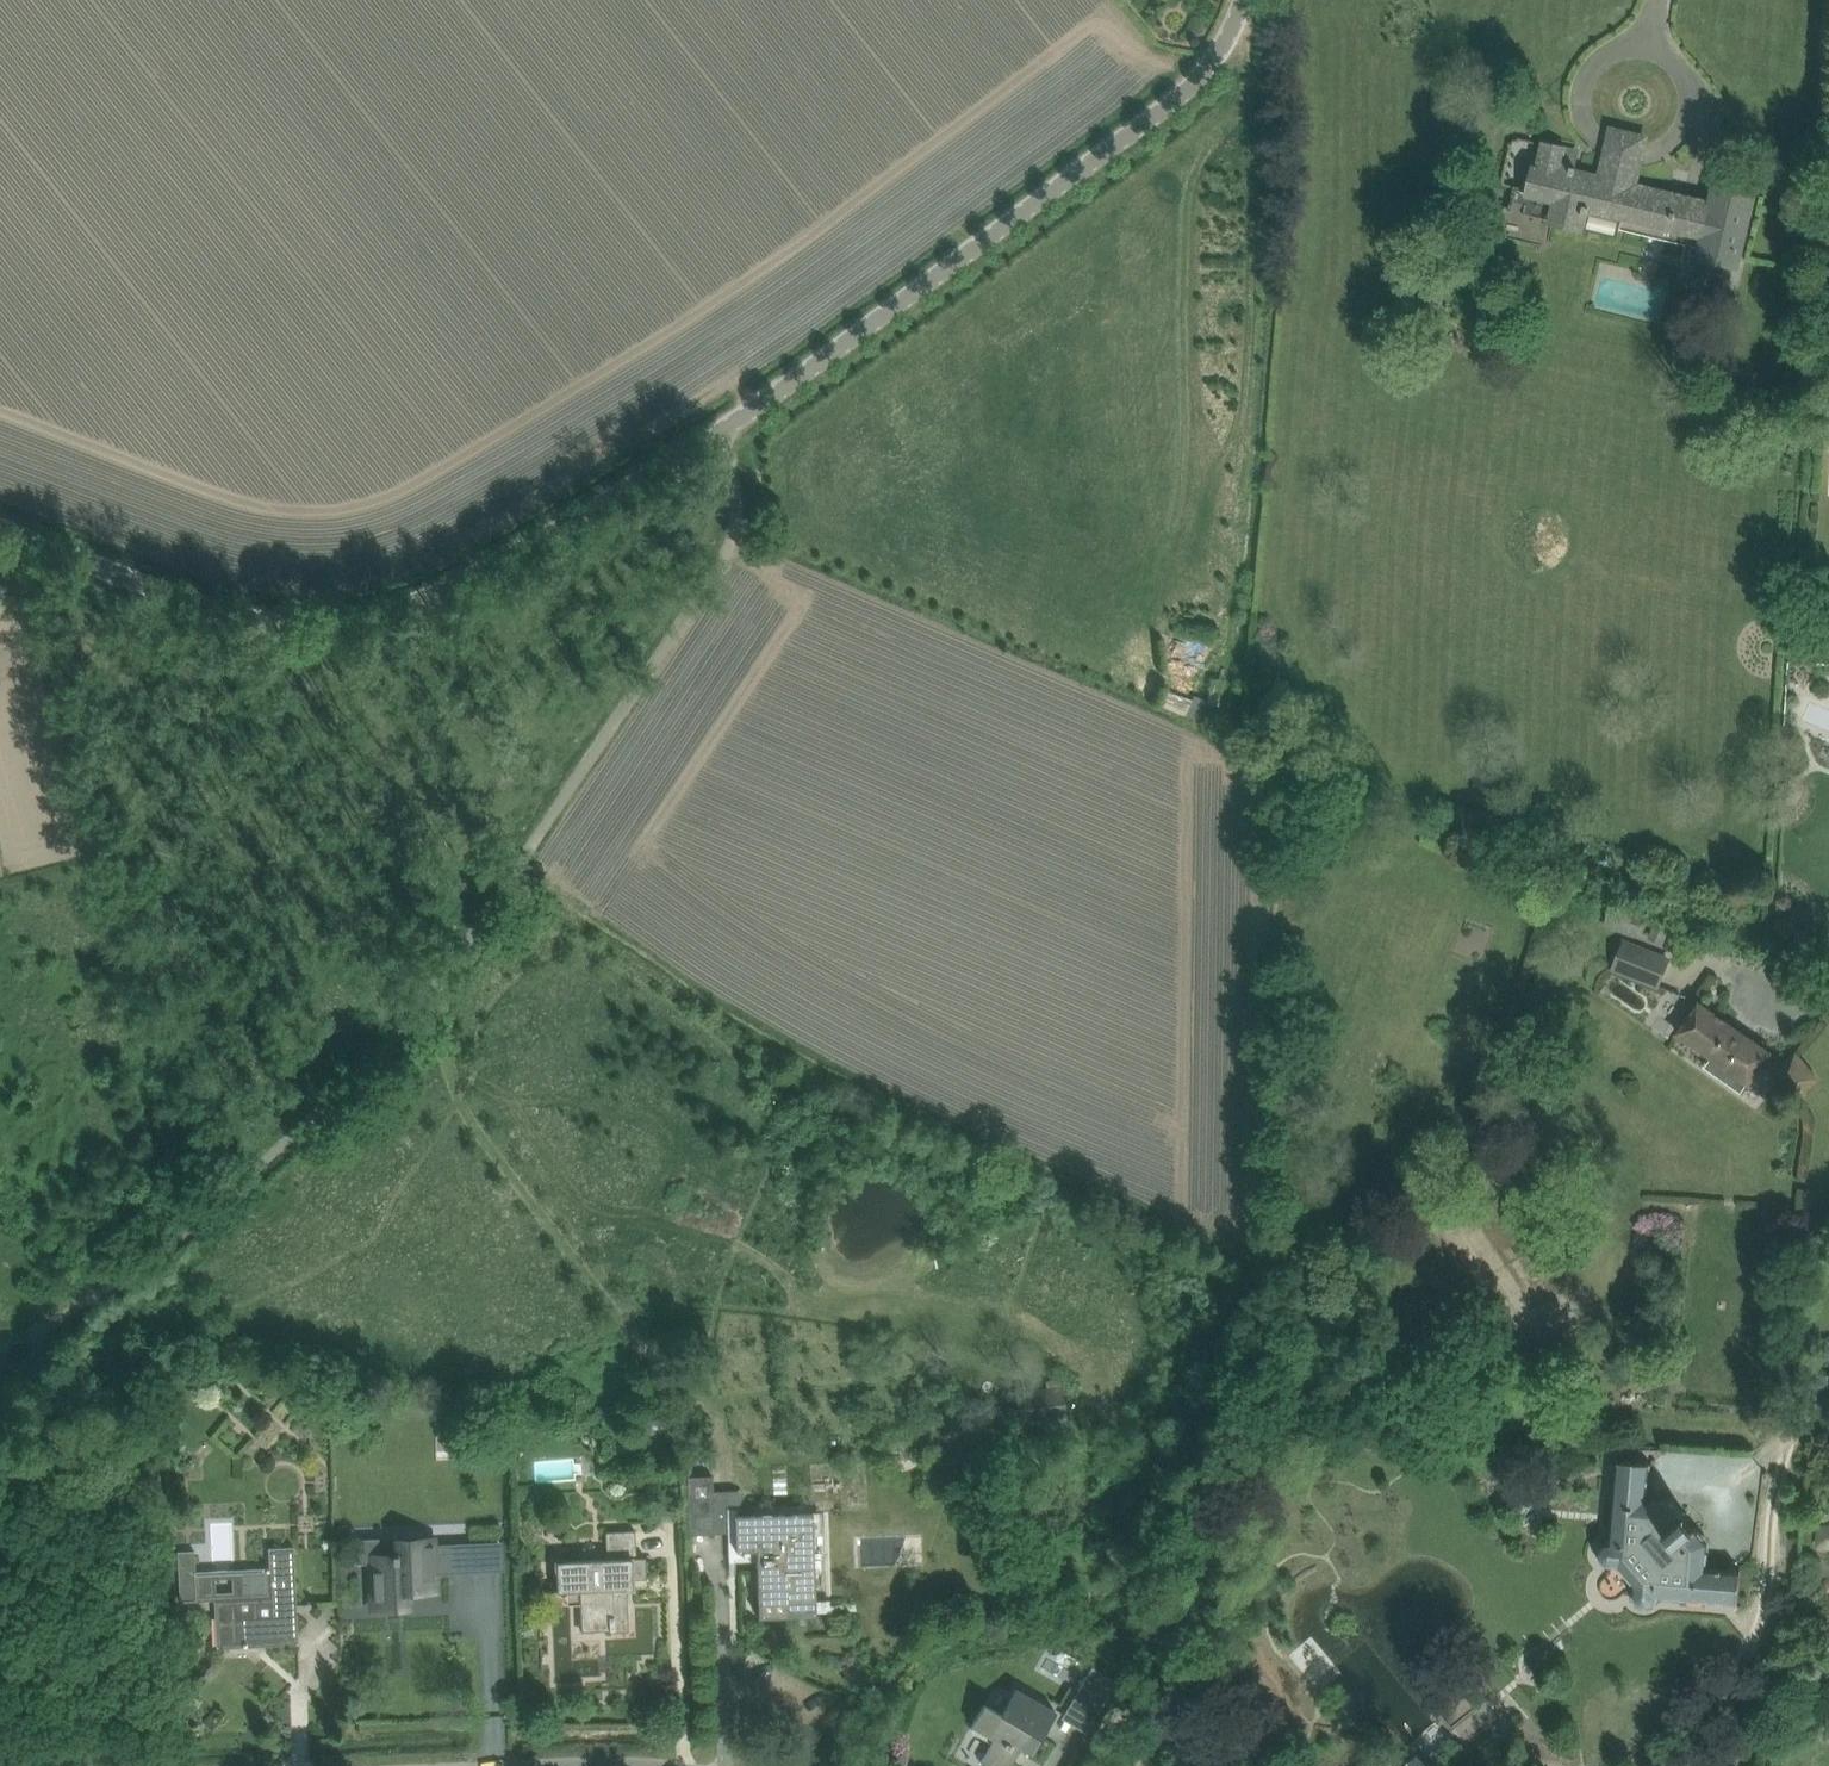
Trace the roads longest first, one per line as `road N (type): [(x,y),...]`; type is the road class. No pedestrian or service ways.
road 1 (unclassified): [(0,527),(195,604),(291,623),(411,606),(719,434),(1140,118),(1219,46),(1245,0)]
road 2 (track): [(521,866),(899,1100),(1261,1263)]

